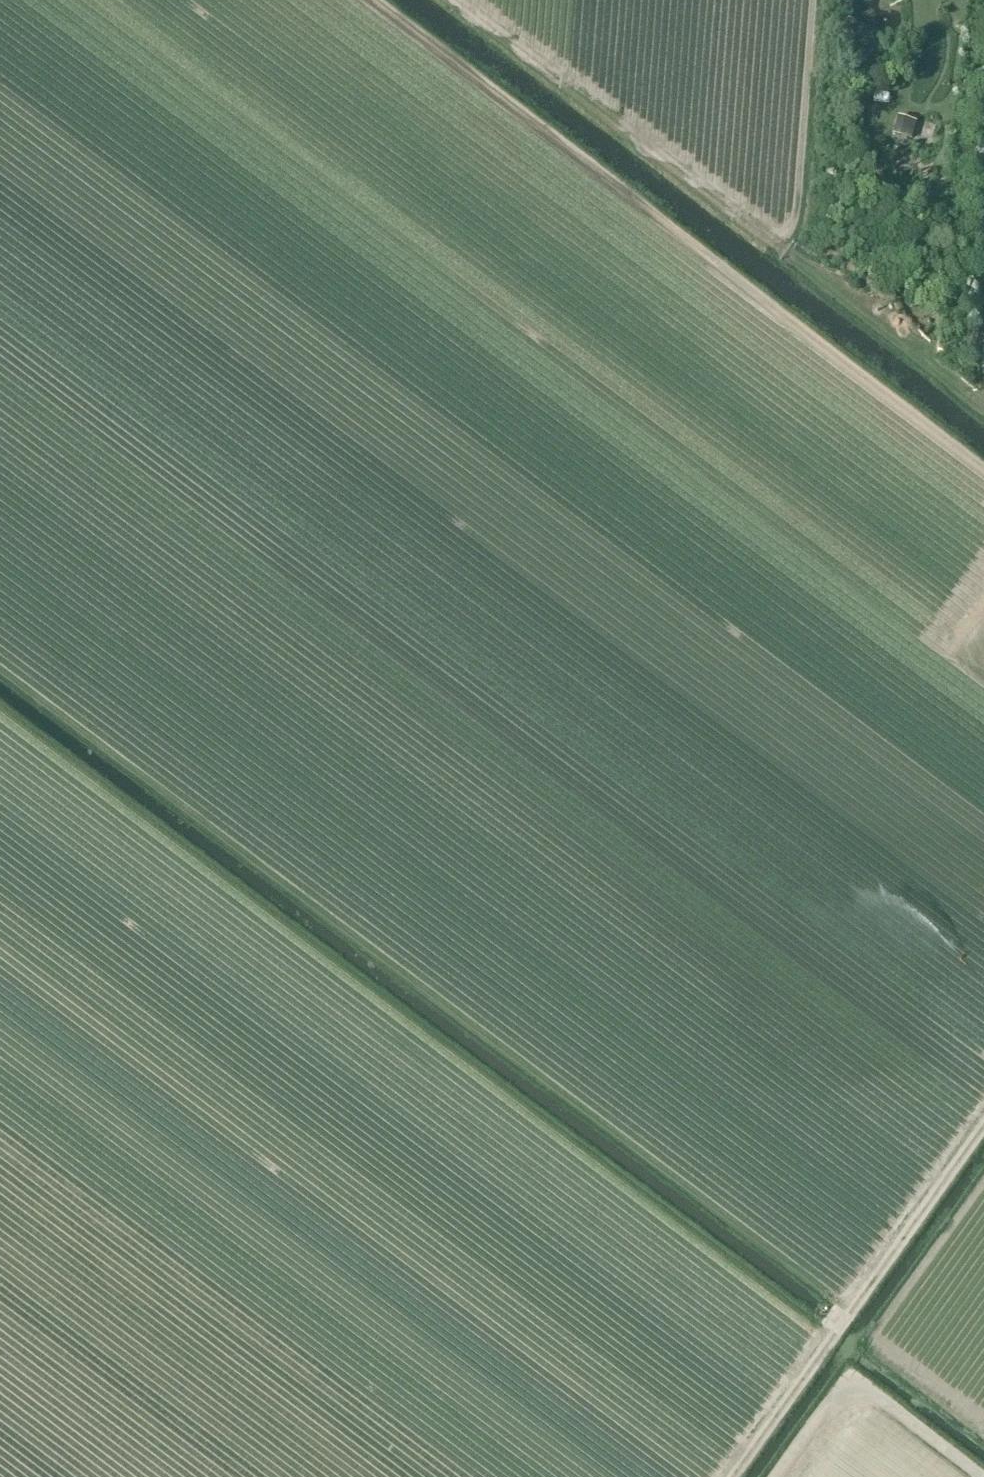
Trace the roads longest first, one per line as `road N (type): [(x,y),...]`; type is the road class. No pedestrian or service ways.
road 1 (track): [(983,463),(375,0)]
road 2 (track): [(813,0),(794,220),(773,243),(454,0)]
road 3 (track): [(983,1476),(876,1393),(834,1394),(775,1476)]
road 4 (track): [(983,411),(773,243)]

